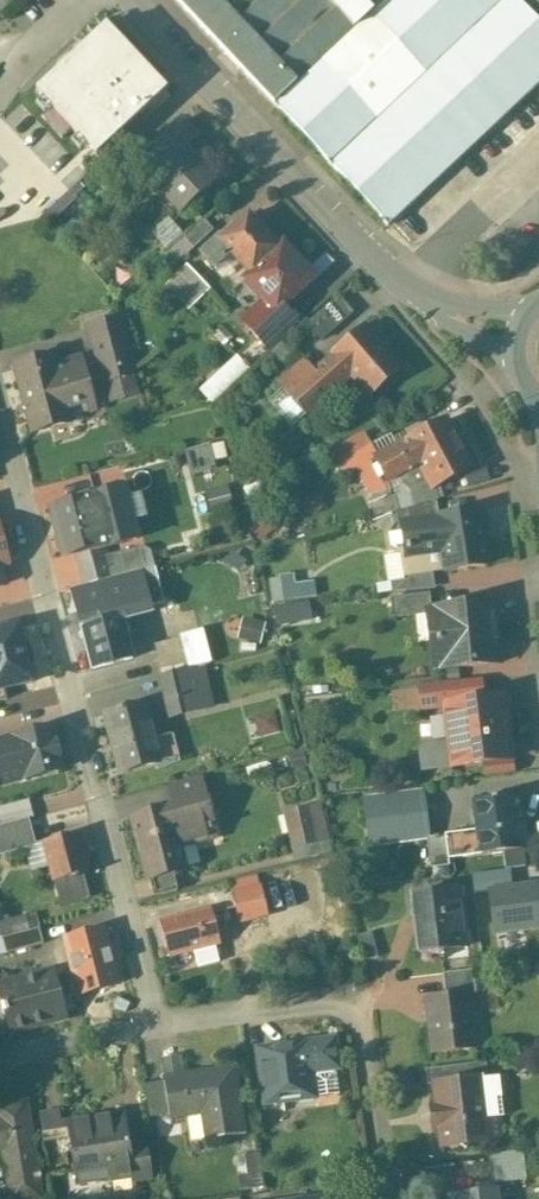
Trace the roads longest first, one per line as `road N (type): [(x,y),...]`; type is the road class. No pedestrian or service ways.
road 1 (residential): [(0,388),(156,1026)]
road 2 (residential): [(128,0),(390,272),(443,313),(514,332)]
road 3 (residential): [(156,1026),(333,999),(363,1025),(388,1198)]
road 4 (residential): [(156,1026),(0,1055)]

